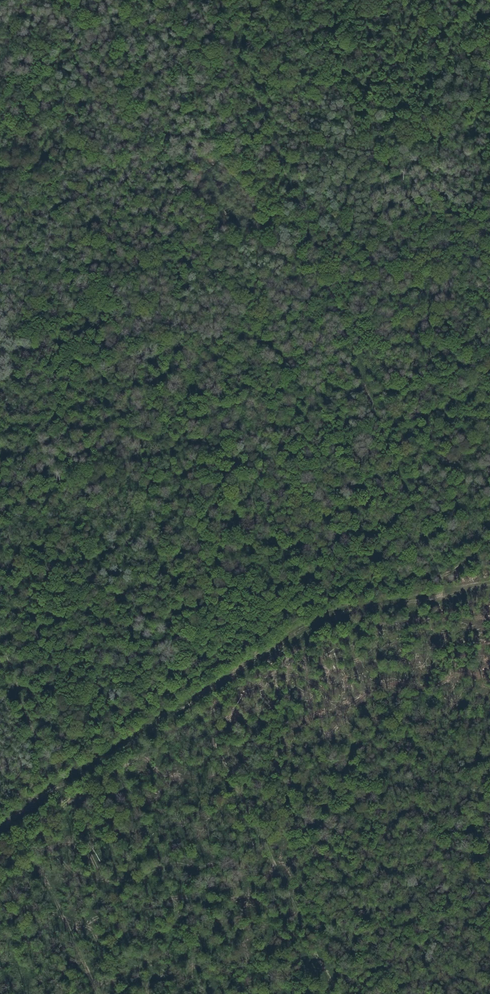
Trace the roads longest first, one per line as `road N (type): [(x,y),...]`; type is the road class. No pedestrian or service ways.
road 1 (track): [(489,587),(315,622),(0,828)]

